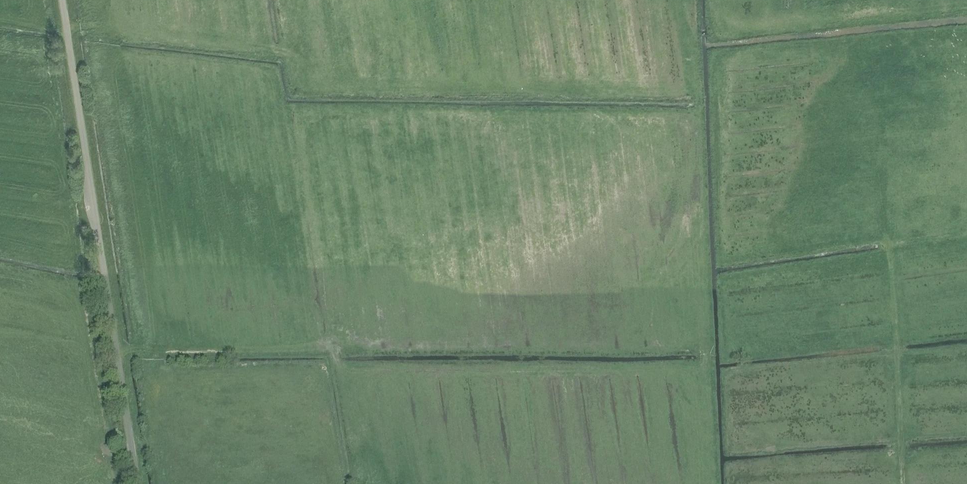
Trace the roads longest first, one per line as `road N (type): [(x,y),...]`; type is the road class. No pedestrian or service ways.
road 1 (unclassified): [(136,483),(63,0)]
road 2 (track): [(905,483),(889,261)]

